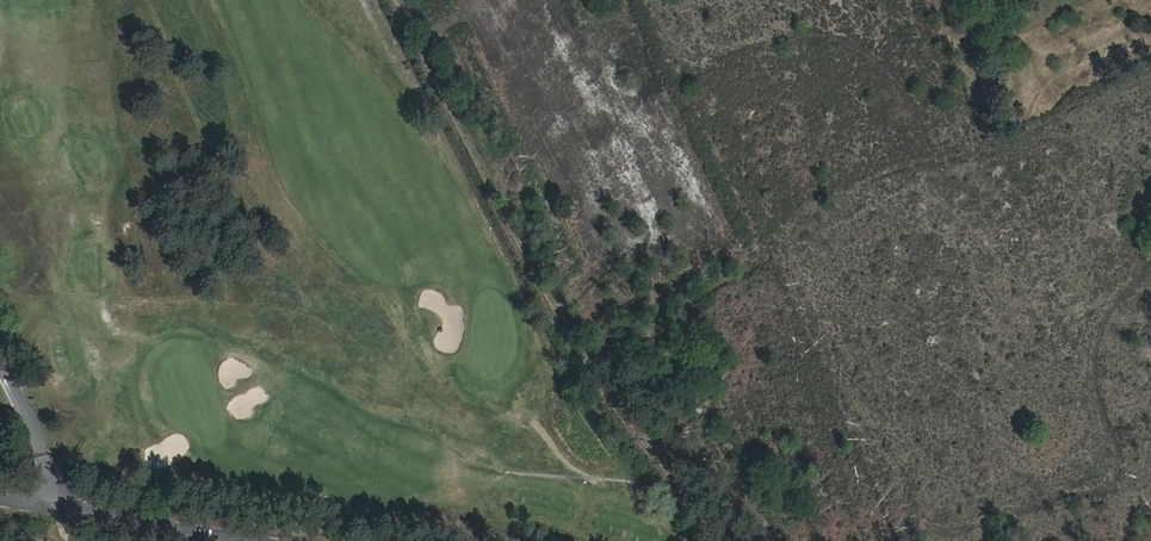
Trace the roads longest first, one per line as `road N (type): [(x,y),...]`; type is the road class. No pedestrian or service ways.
road 1 (unclassified): [(59,511),(247,540)]
road 2 (unclassified): [(59,511),(0,362)]

